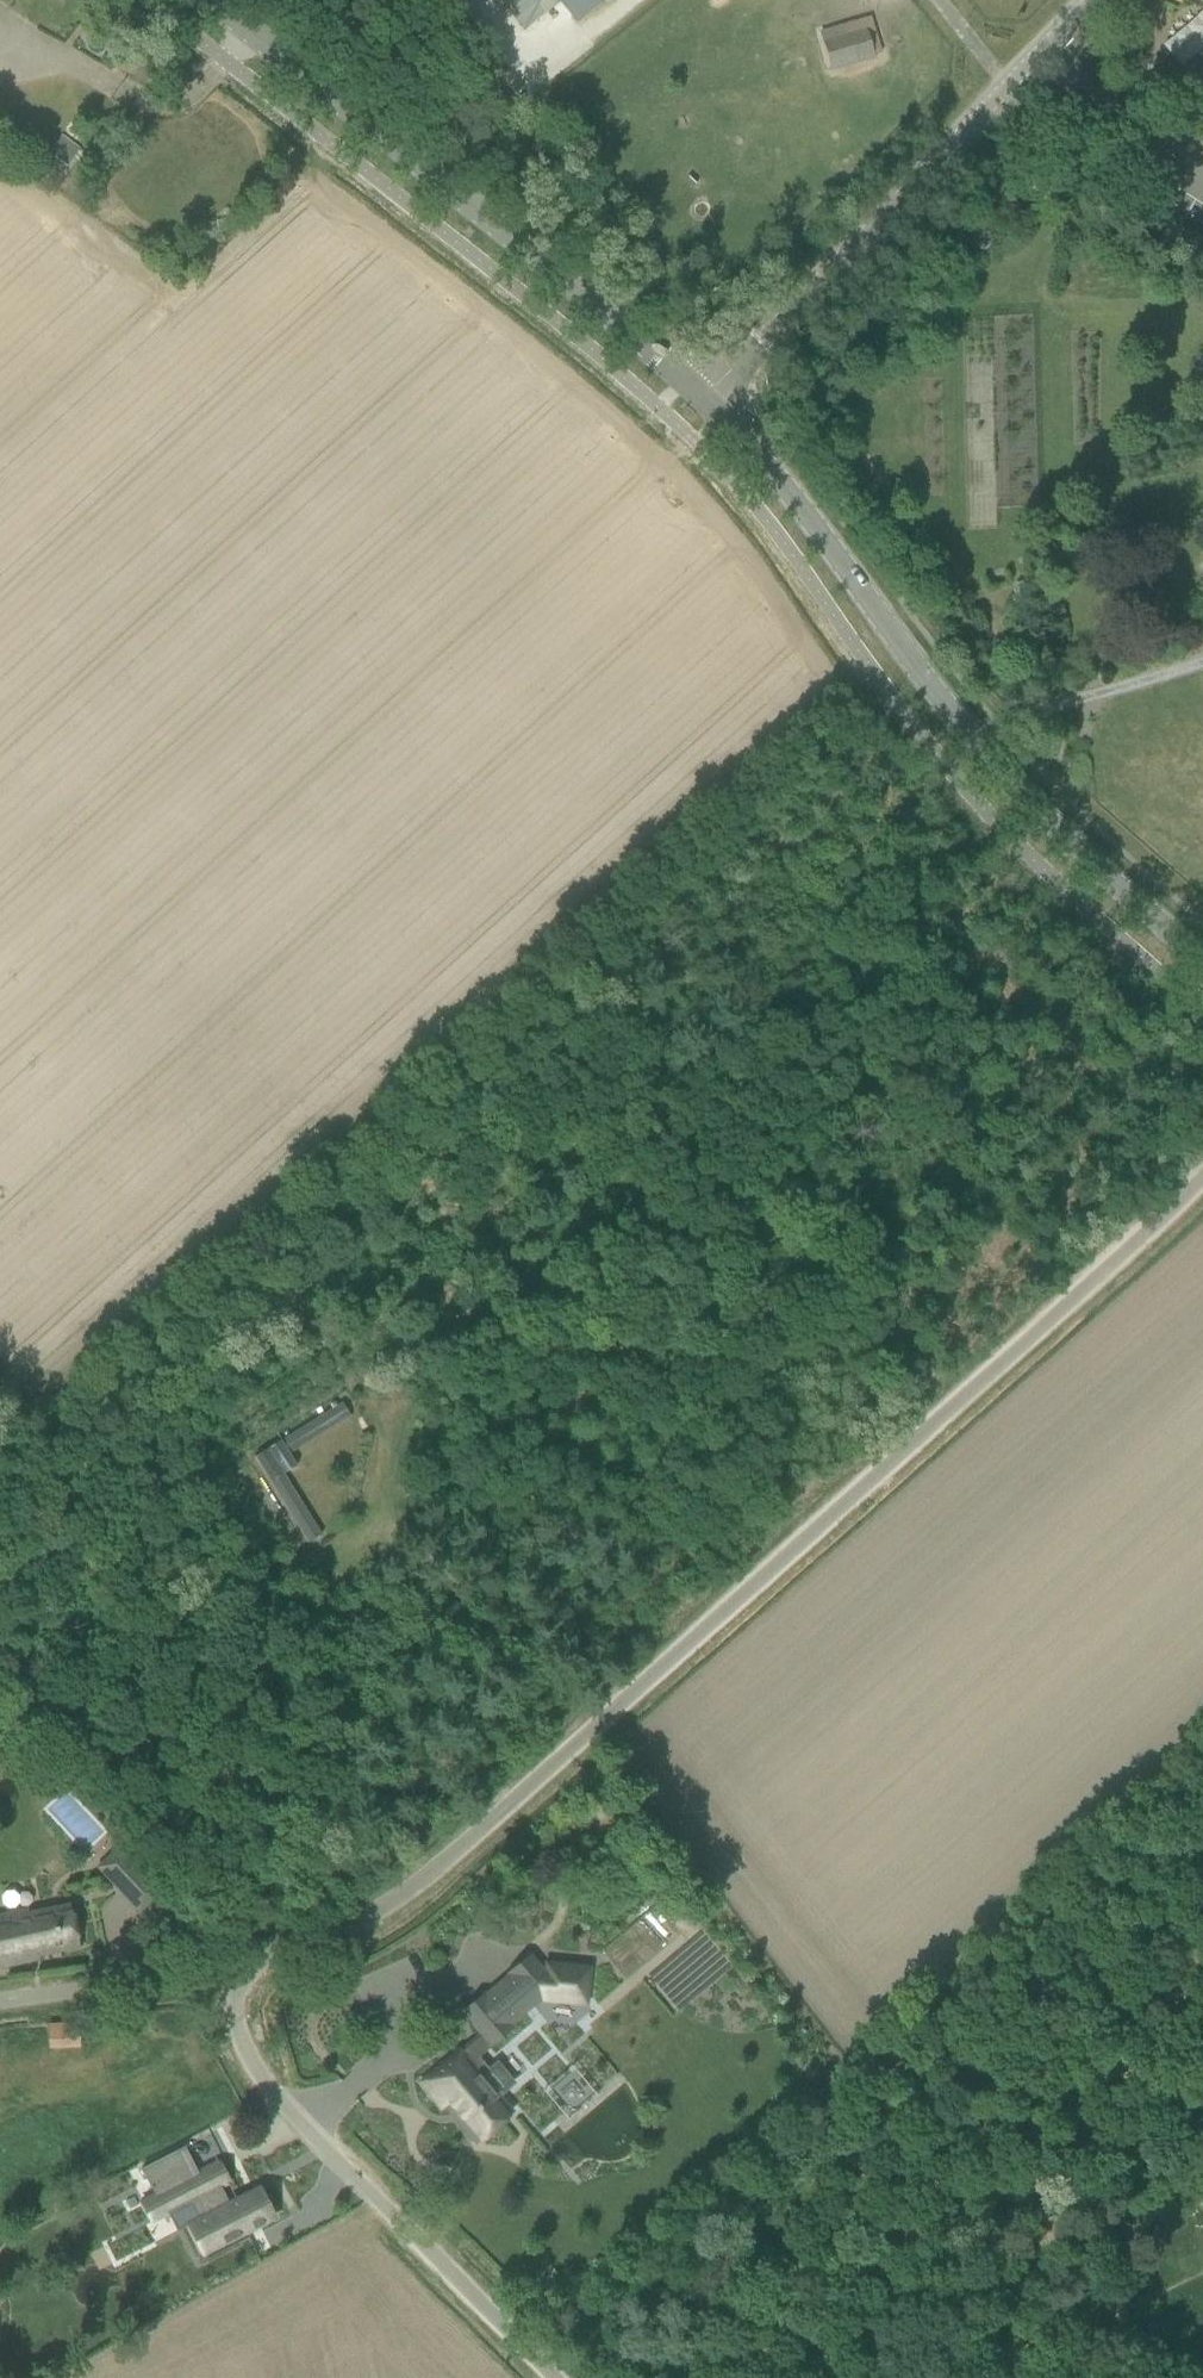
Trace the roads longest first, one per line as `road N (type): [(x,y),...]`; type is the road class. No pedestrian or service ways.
road 1 (unclassified): [(203,1963),(332,1920),(1202,1174)]
road 2 (tertiary): [(1202,959),(969,738),(766,467),(688,385)]
road 3 (tertiary): [(688,385),(208,0)]
road 4 (unclassified): [(688,385),(750,356),(1085,0)]
road 5 (unclassified): [(542,2377),(267,2106),(237,2064),(203,1963)]
road 6 (unclassified): [(0,1990),(203,1963)]

